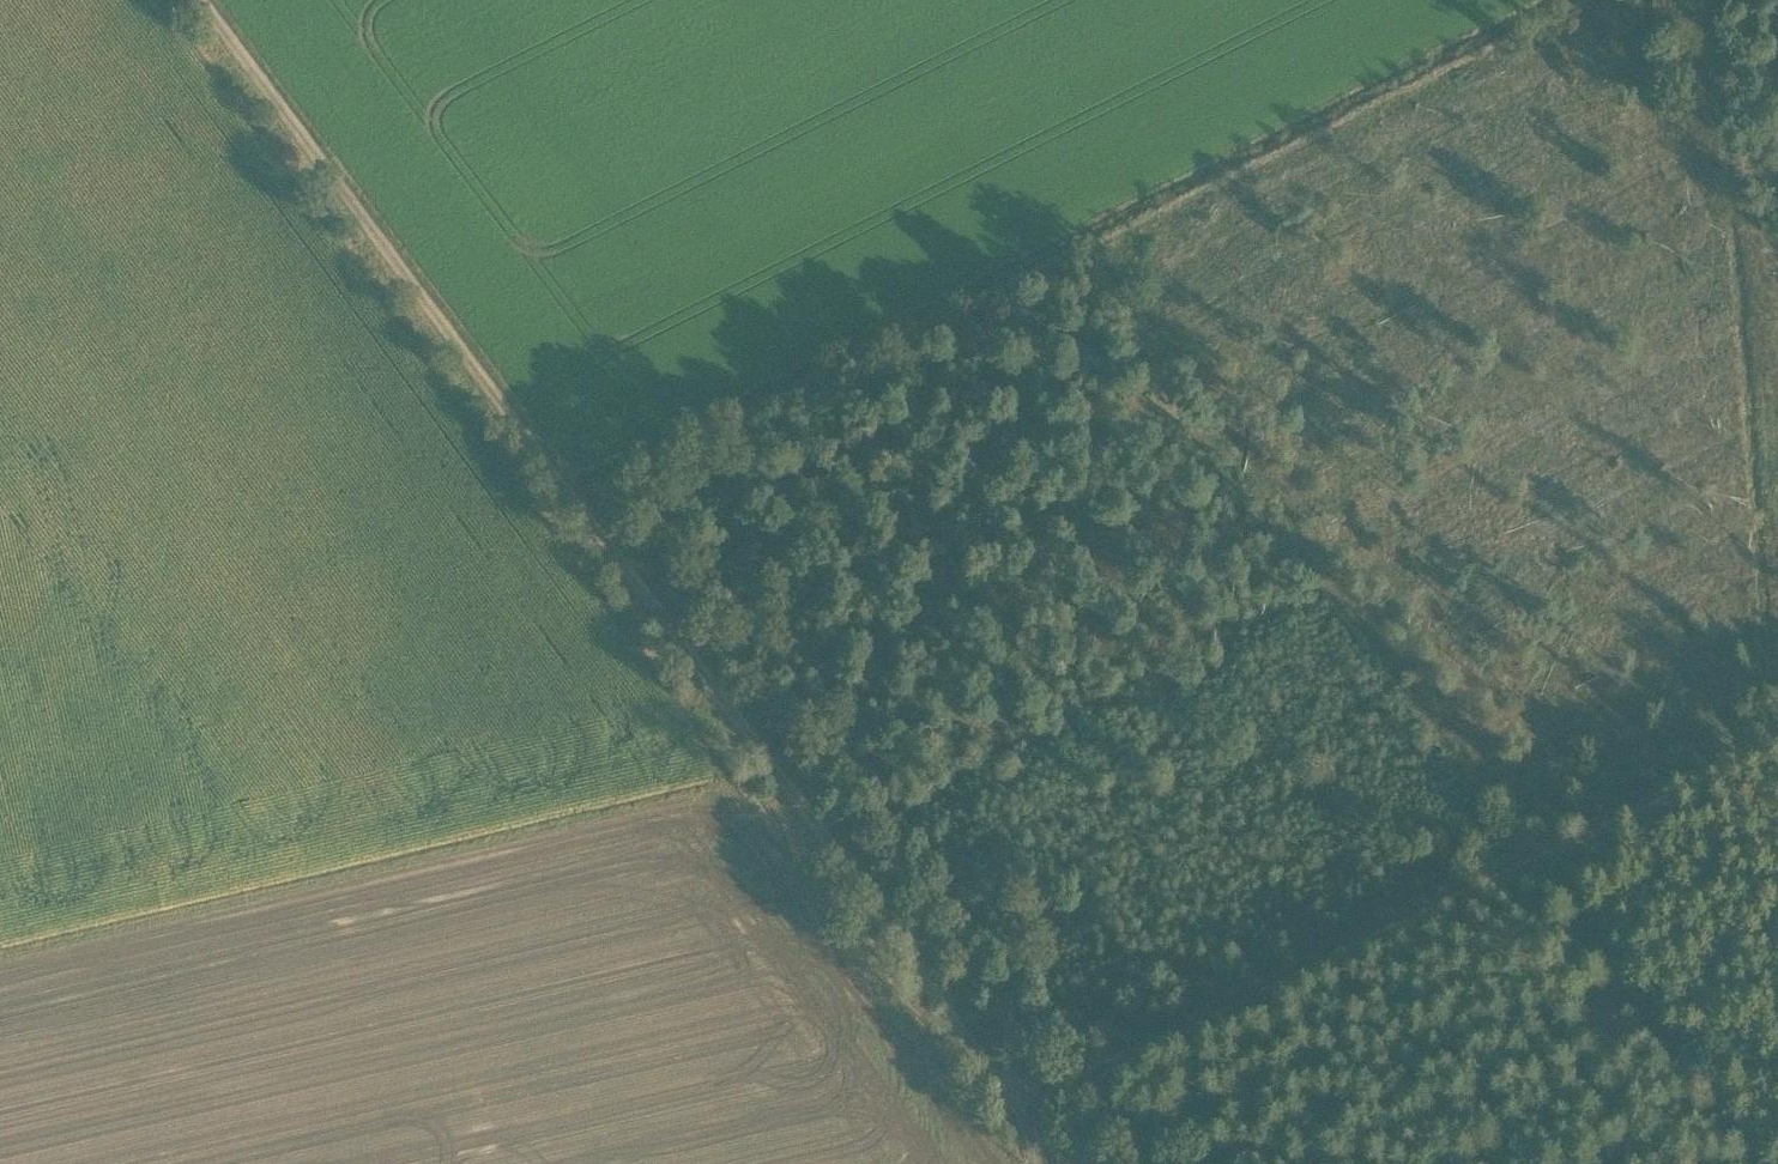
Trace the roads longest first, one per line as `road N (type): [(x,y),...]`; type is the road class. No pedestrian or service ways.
road 1 (track): [(189,0),(684,665)]
road 2 (track): [(1019,1116),(1536,861)]
road 3 (track): [(684,665),(1019,1116)]
road 4 (track): [(1536,861),(1777,742)]

